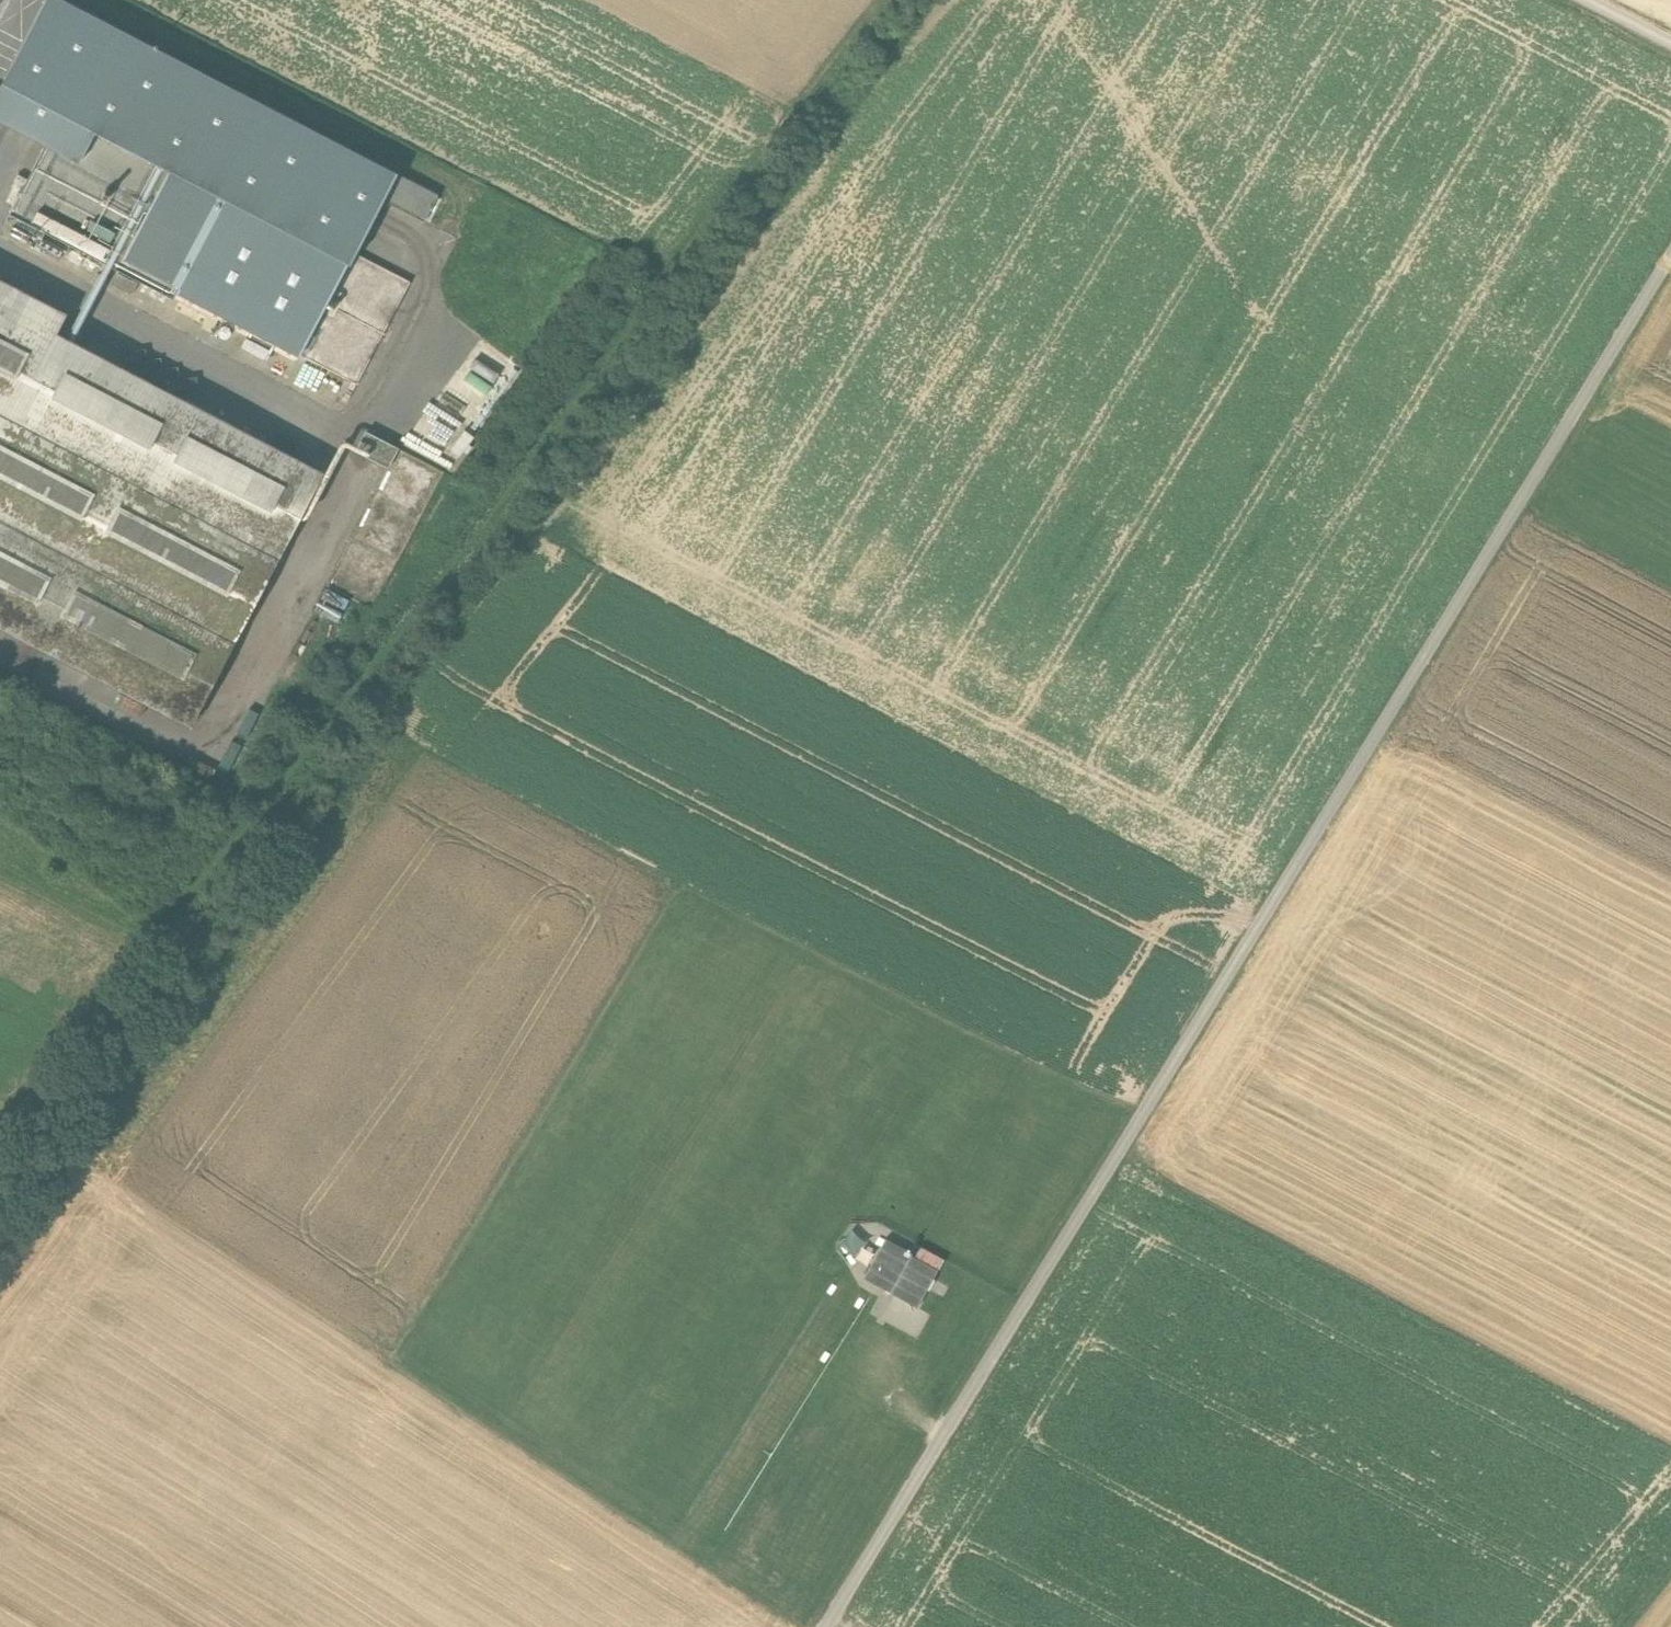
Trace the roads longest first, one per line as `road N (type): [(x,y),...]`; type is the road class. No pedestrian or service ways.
road 1 (track): [(828,1626),(1670,255)]

